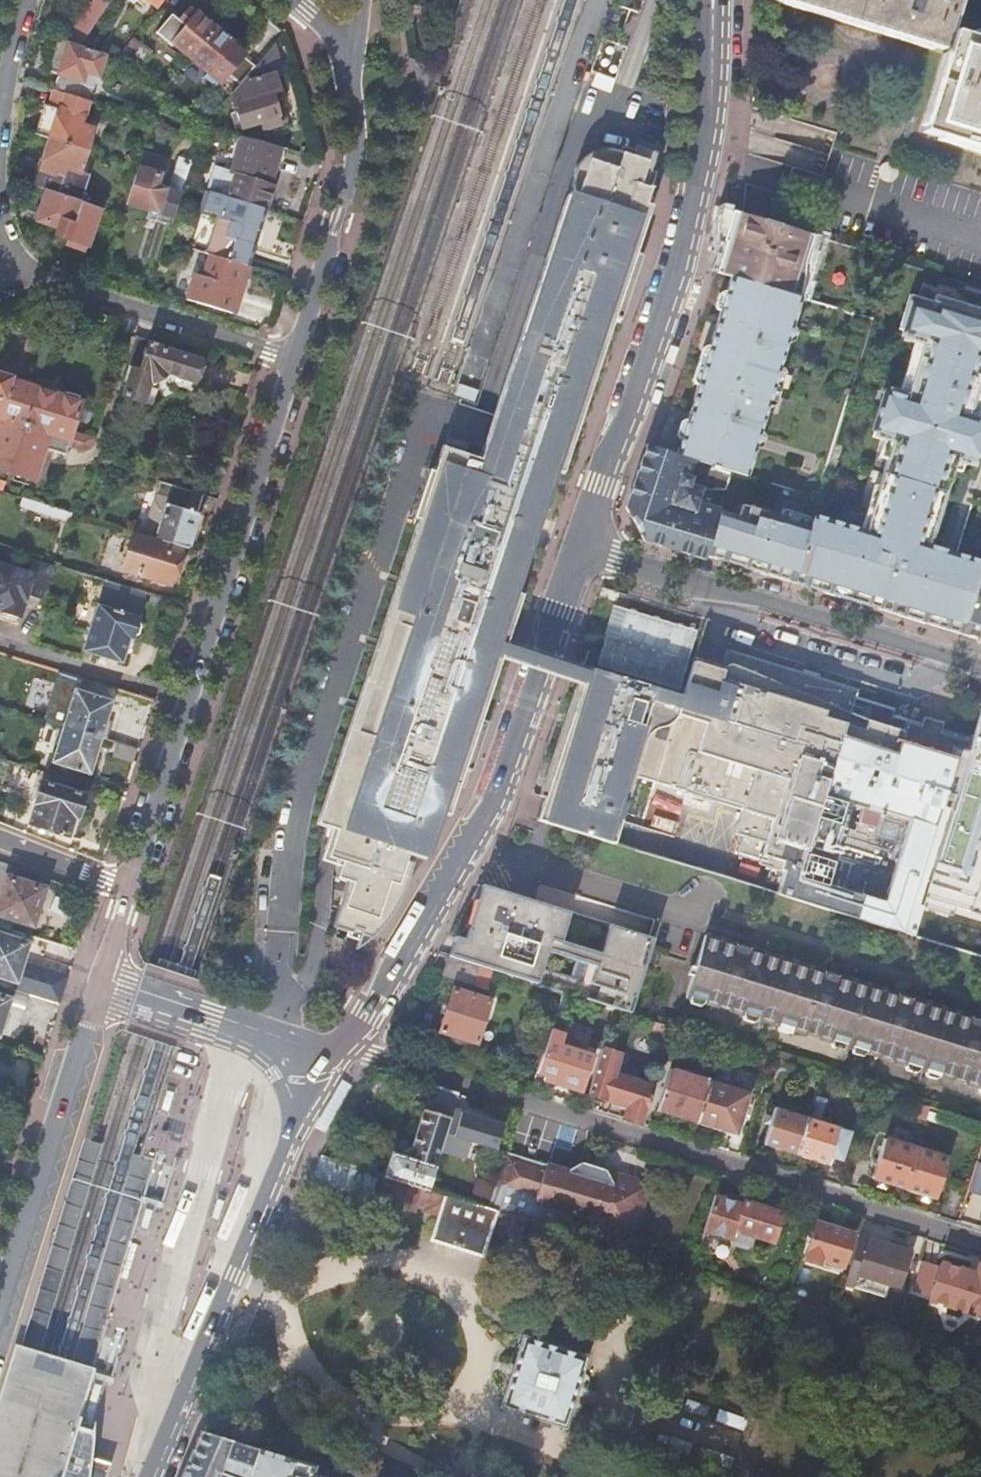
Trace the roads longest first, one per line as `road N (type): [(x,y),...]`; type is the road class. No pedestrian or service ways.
road 1 (residential): [(980,1242),(356,1044)]
road 2 (unclassified): [(714,0),(711,131),(686,256),(583,549)]
road 3 (residential): [(129,890),(294,360)]
road 4 (unclassified): [(583,549),(501,791),(356,1044)]
road 5 (residential): [(340,1056),(217,1312),(149,1476)]
road 6 (residential): [(980,670),(583,549)]
road 7 (residential): [(294,360),(354,163),(348,75)]
road 8 (residential): [(26,265),(56,284),(294,360)]
road 9 (unclassified): [(100,978),(340,1056)]
road 10 (unclassified): [(29,1216),(100,978)]
road 11 (residential): [(29,0),(0,138)]
road 12 (residential): [(0,840),(129,890)]

